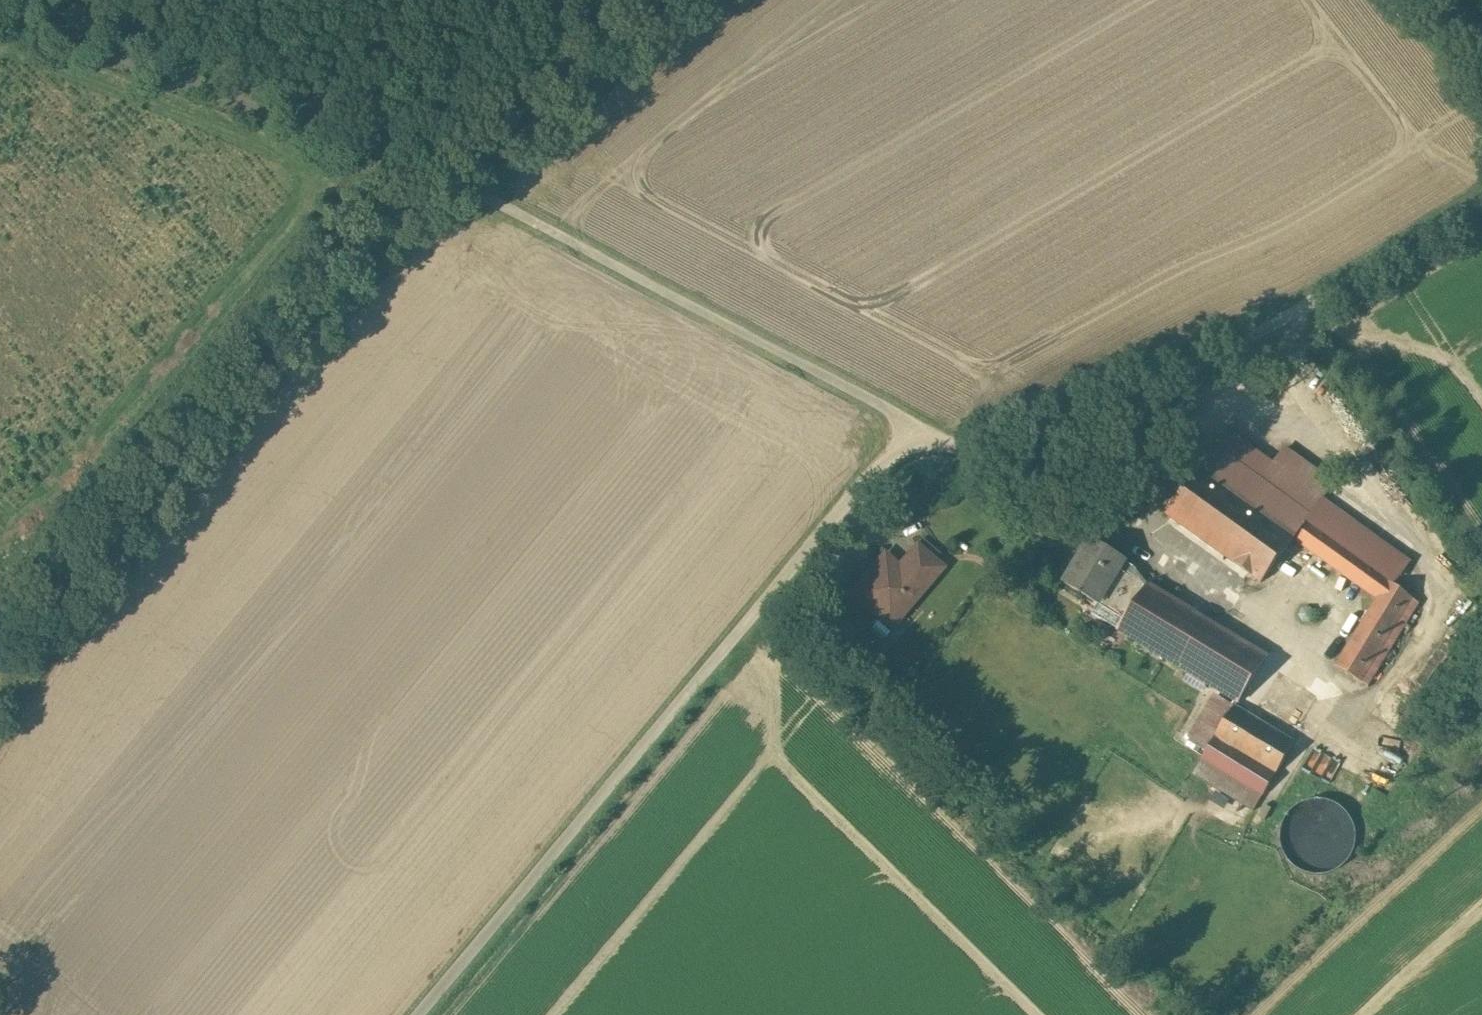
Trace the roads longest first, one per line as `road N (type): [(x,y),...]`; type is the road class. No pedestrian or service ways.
road 1 (track): [(0,14),(472,191),(1004,472),(1025,473),(1481,201)]
road 2 (unclassified): [(417,1014),(915,428)]

